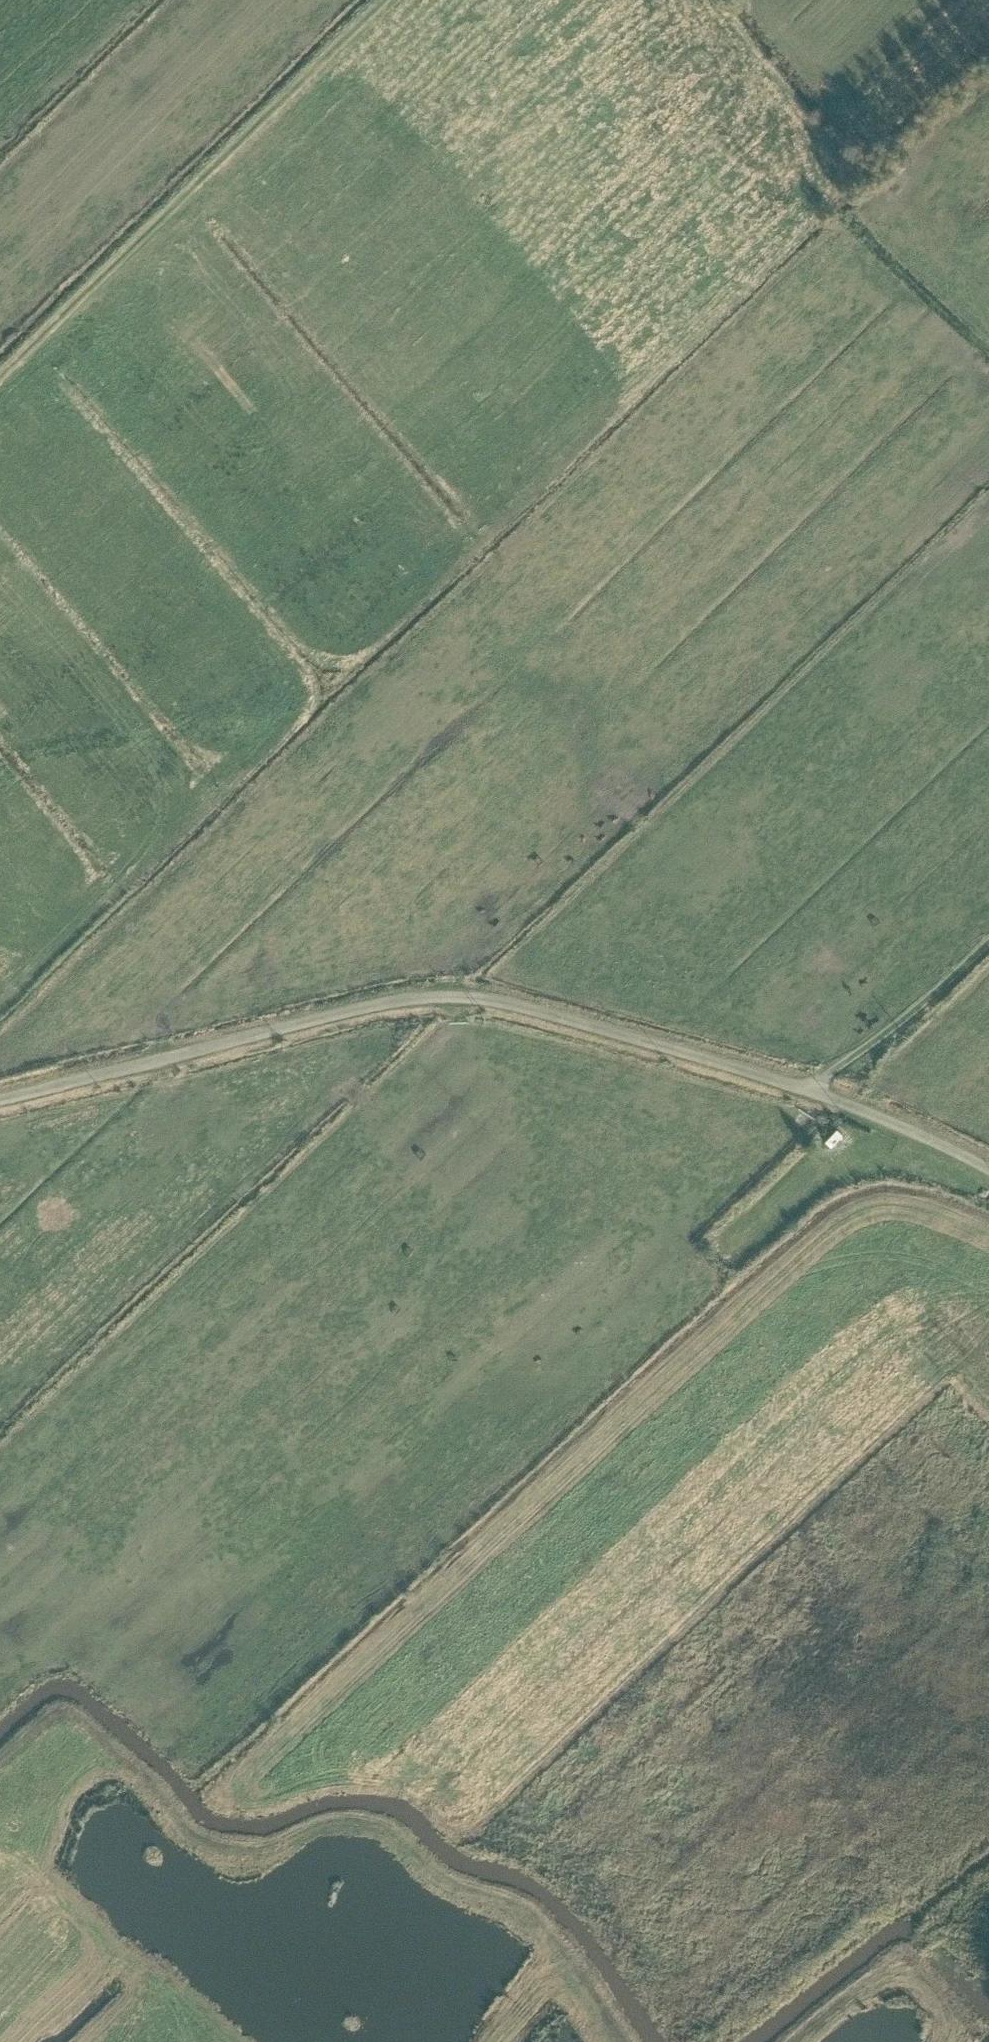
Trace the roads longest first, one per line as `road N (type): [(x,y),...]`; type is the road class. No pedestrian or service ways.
road 1 (unclassified): [(0,1100),(364,1009),(442,999),(512,1007),(855,1109),(988,1170)]
road 2 (track): [(809,1101),(988,931)]

